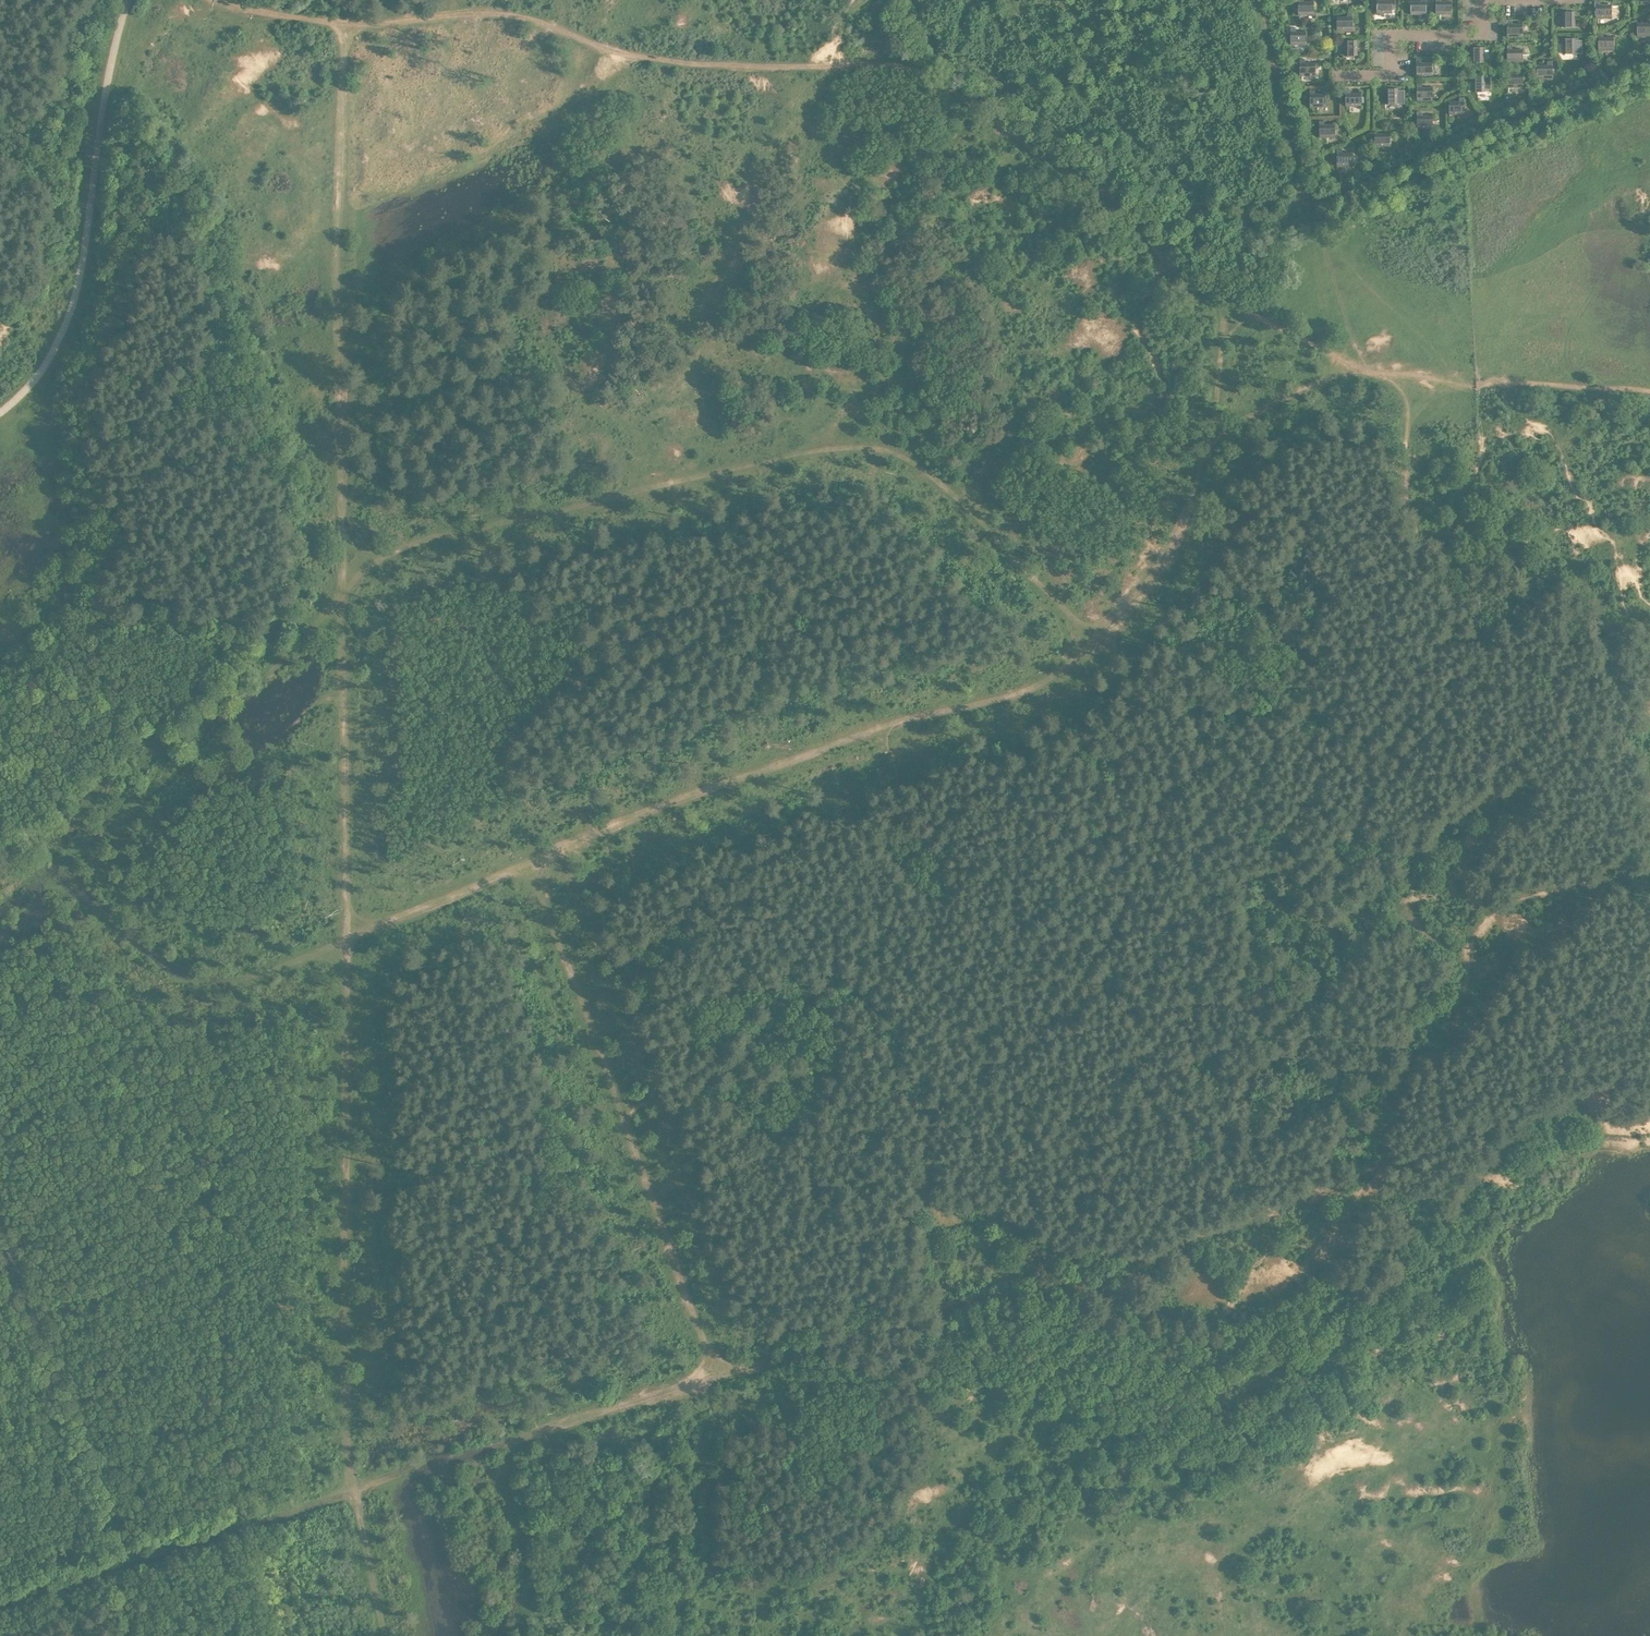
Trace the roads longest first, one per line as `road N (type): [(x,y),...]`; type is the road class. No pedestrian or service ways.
road 1 (track): [(393,550),(803,454),(910,460),(1096,640),(1152,573),(1192,504),(1211,429),(1288,386),(1341,368)]
road 2 (track): [(351,1490),(344,1386),(344,940),(714,784),(884,728)]
road 3 (track): [(351,1490),(945,1302)]
road 4 (track): [(1649,392),(1341,368),(1252,316)]
road 5 (track): [(344,940),(237,980),(209,982),(147,953),(49,870)]
road 6 (track): [(618,1103),(704,1343),(704,1381)]
road 7 (track): [(618,1103),(528,862)]
road 8 (track): [(1096,640),(1073,667),(1024,687),(884,728)]
road 9 (track): [(351,1490),(377,1635)]
road 10 (track): [(338,596),(393,550),(362,549),(341,532)]

